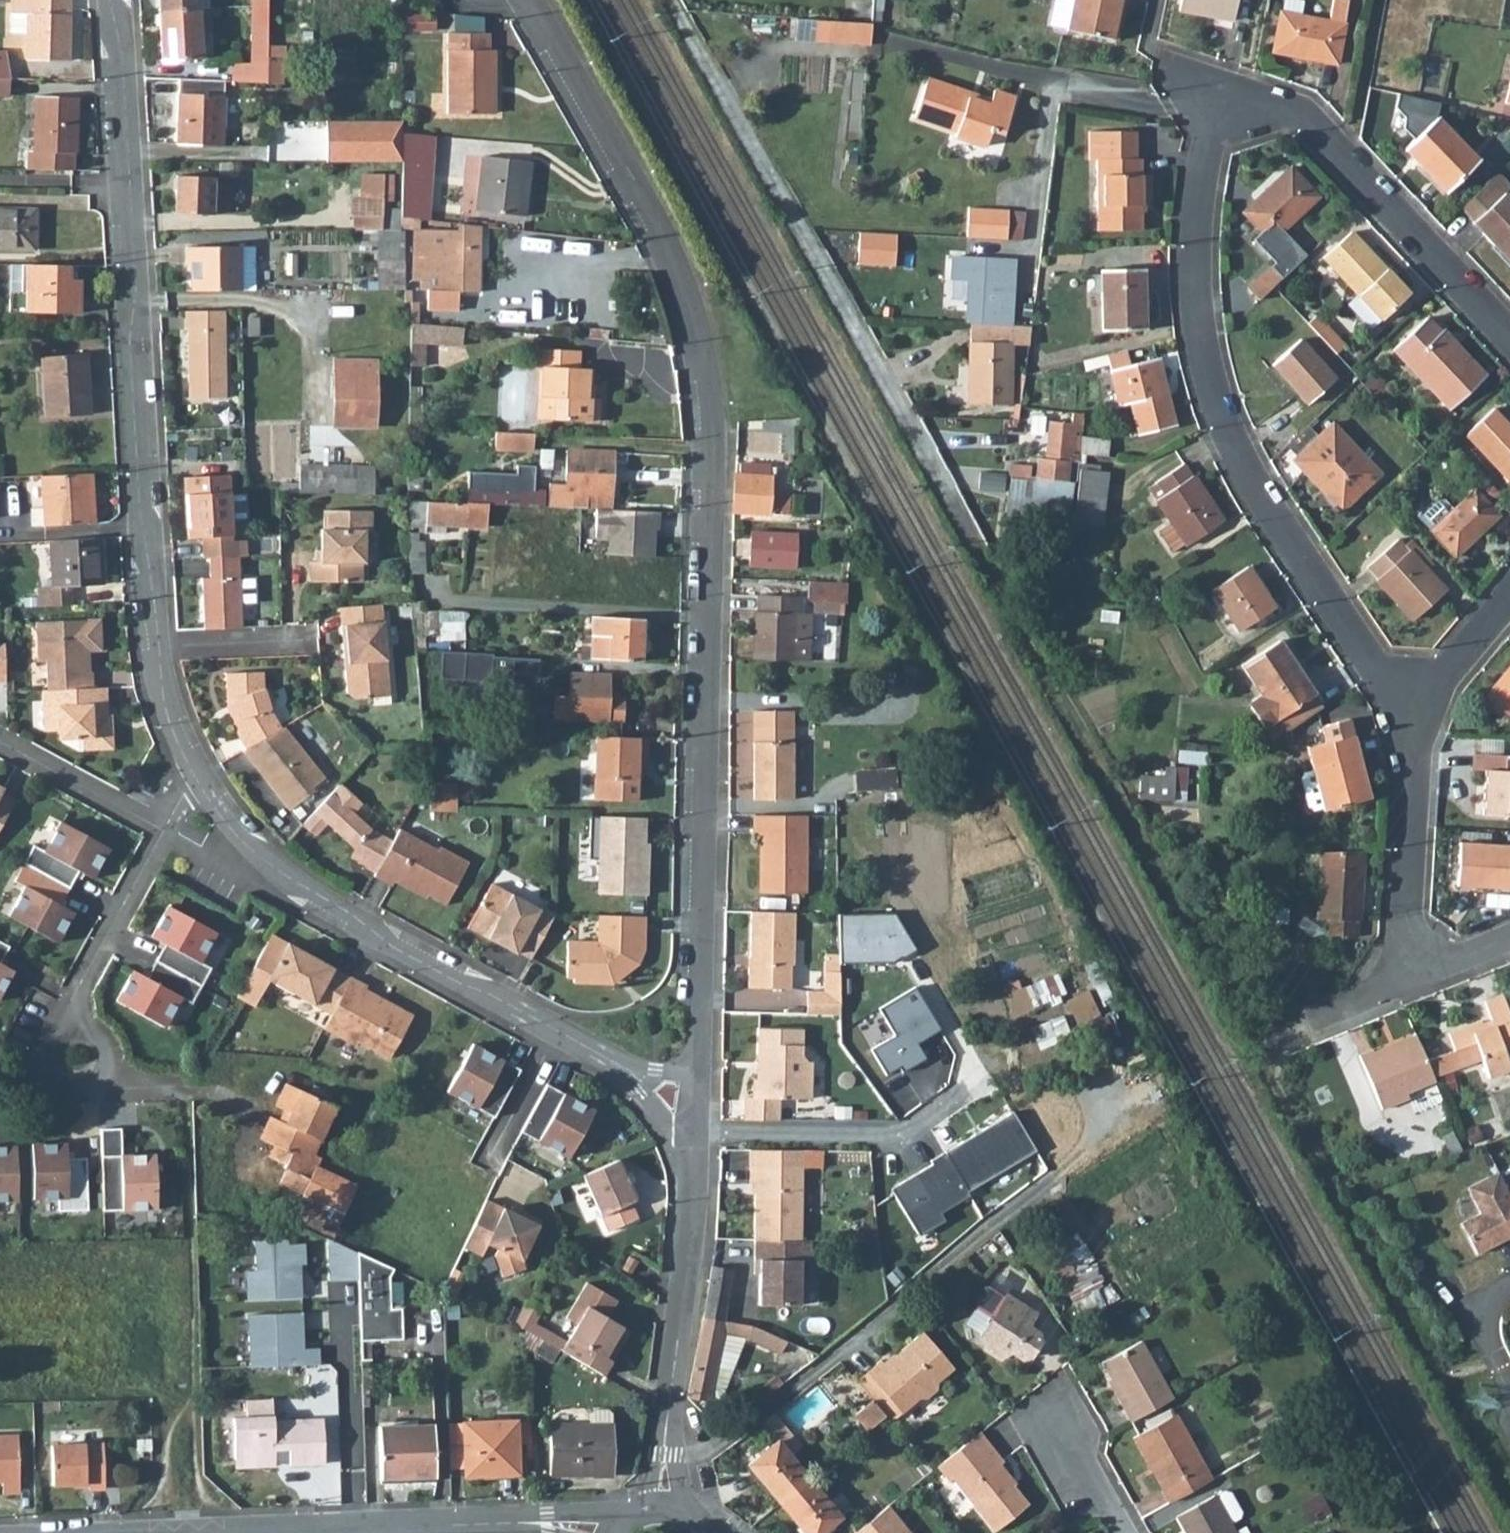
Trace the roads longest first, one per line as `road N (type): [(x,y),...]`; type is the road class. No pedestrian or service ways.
road 1 (residential): [(692,1068),(713,440),(708,380),(673,252),(528,0)]
road 2 (residential): [(1509,341),(1299,115),(1225,106),(1200,218),(1198,281),(1211,391),(1266,510),(1369,664),(1412,704)]
road 3 (residential): [(678,0),(1097,759)]
road 4 (residential): [(199,786),(169,723),(140,517),(123,59),(109,0)]
road 5 (residential): [(604,1056),(392,948),(245,844),(199,786)]
road 6 (residential): [(665,1504),(689,1135)]
road 7 (residential): [(1412,704),(1403,909),(1412,937),(1425,950),(1458,957),(1509,938)]
road 8 (track): [(1254,1042),(1097,759)]
road 9 (residential): [(314,1532),(550,1525),(609,1532)]
road 10 (residential): [(79,1024),(70,1000),(163,831)]
road 11 (residential): [(0,743),(163,831)]
road 12 (residential): [(1509,592),(1412,704)]
road 13 (residential): [(1058,1411),(1126,1532)]
road 14 (residential): [(79,1024),(44,1045),(44,1073),(72,1095),(104,1083)]
road 15 (residential): [(1509,1286),(1480,1308),(1509,1387)]

